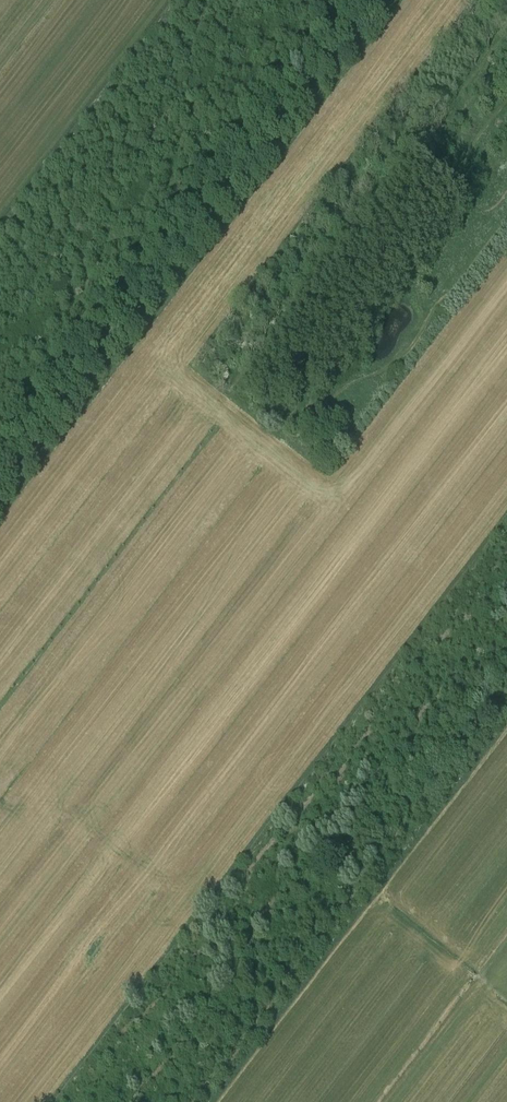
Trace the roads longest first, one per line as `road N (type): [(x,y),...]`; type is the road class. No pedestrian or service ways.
road 1 (track): [(0,470),(365,0)]

